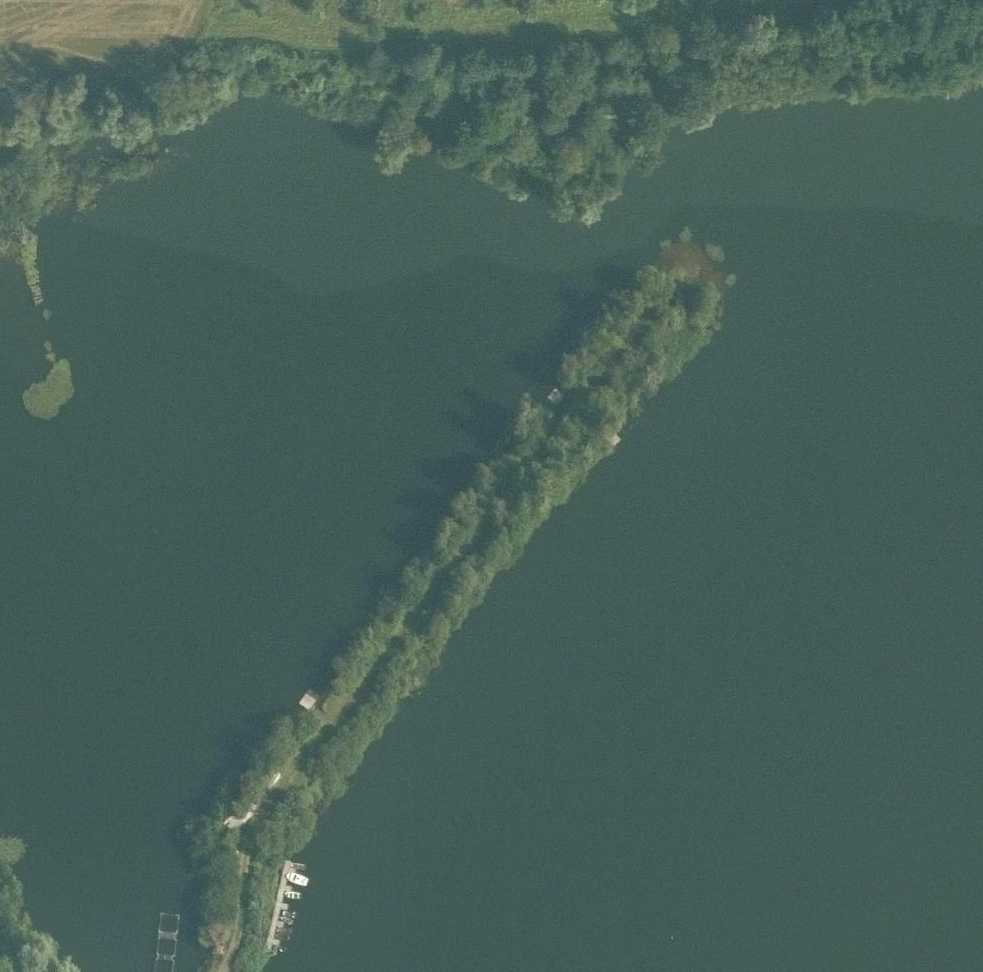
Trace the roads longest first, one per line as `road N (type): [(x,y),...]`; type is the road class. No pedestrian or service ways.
road 1 (track): [(225,971),(235,959),(246,855),(289,787),(553,455)]

